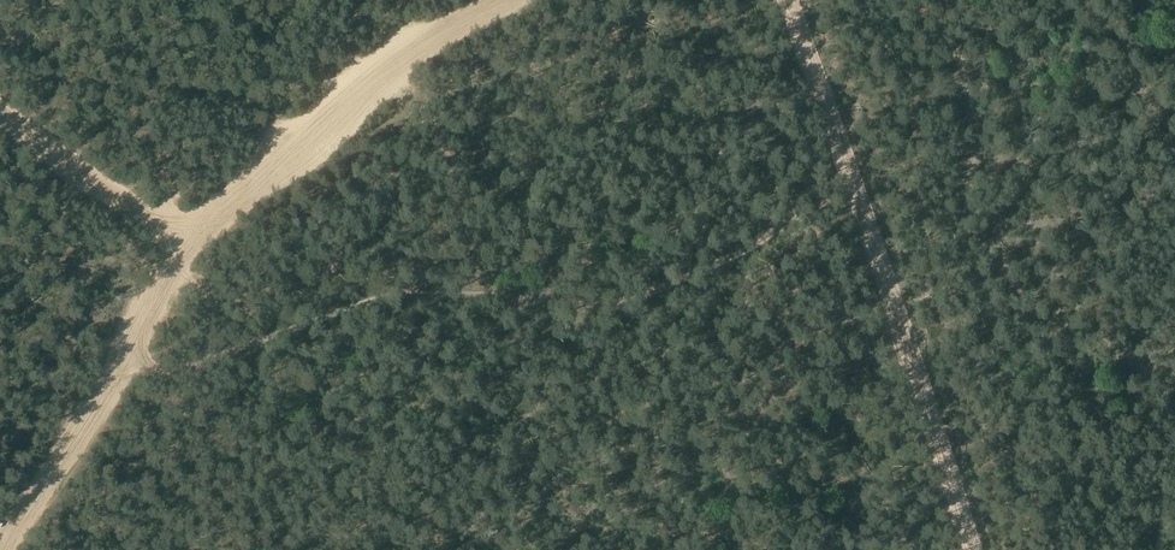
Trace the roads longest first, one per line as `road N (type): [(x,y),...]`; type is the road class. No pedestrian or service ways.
road 1 (track): [(1174,388),(1032,303),(992,261),(963,190),(979,132),(944,39),(899,0)]

